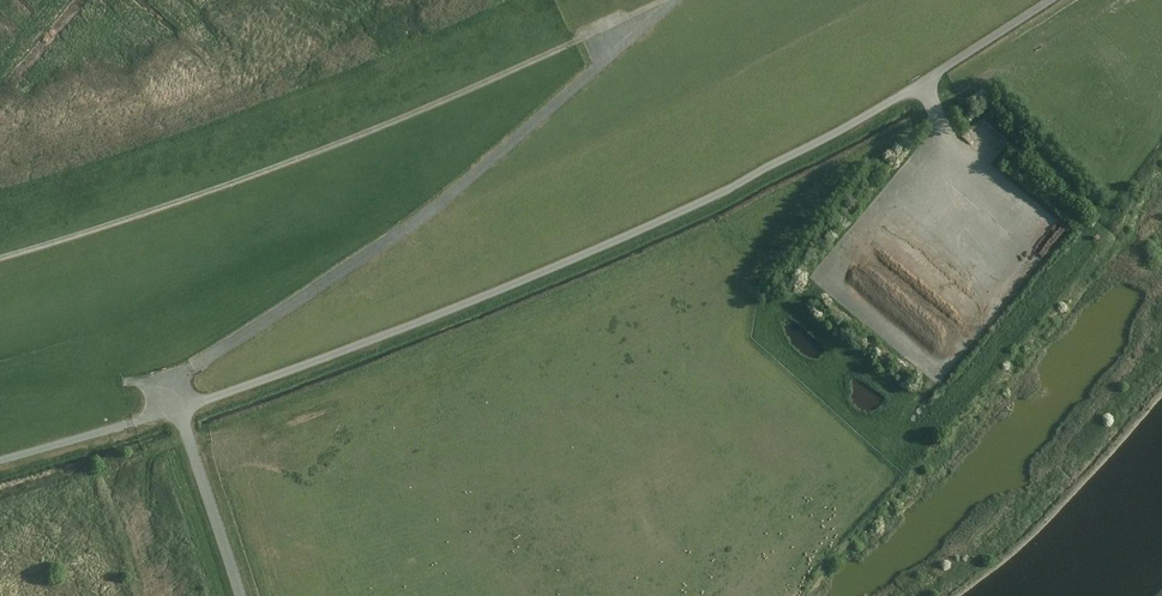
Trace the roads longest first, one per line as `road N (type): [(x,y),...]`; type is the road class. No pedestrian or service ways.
road 1 (track): [(179,409),(406,329),(690,207),(856,125),(1057,0)]
road 2 (track): [(0,259),(243,179),(495,79),(665,0)]
road 3 (track): [(179,409),(177,382),(195,366),(432,213),(670,0)]

